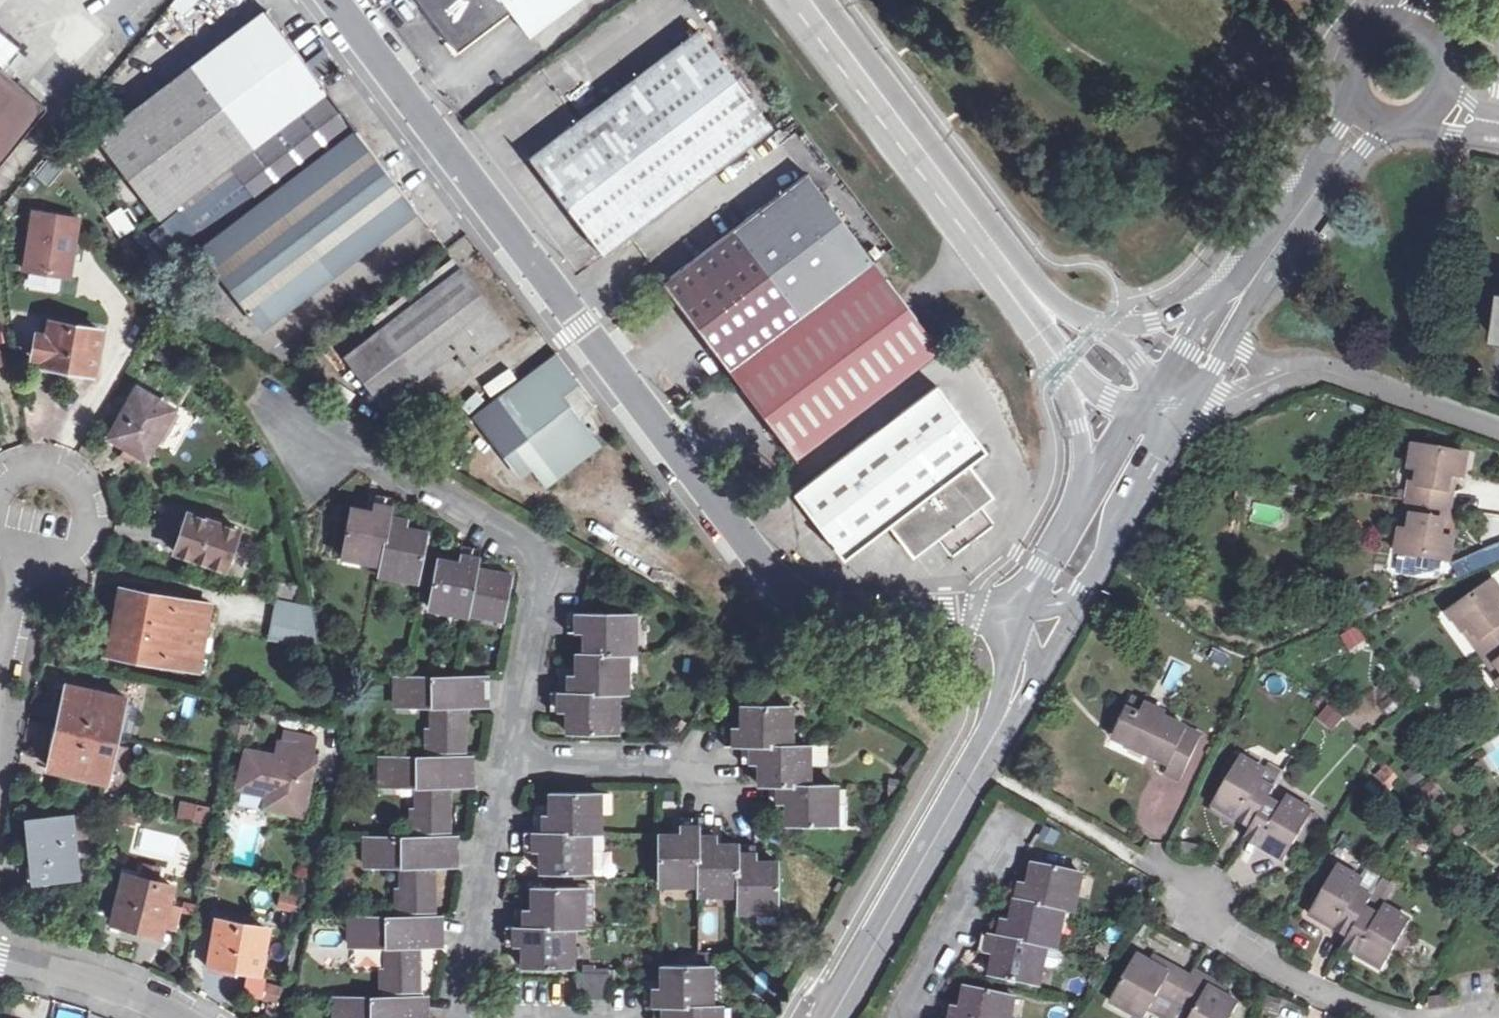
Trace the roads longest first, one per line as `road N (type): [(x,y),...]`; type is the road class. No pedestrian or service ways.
road 1 (unclassified): [(1017,612),(835,610),(774,583),(333,0)]
road 2 (residential): [(508,760),(540,589),(529,543),(328,429)]
road 3 (secondary): [(805,0),(1012,269)]
road 4 (secondary): [(826,1017),(978,764)]
road 5 (secondary): [(1233,333),(1379,118)]
road 6 (residential): [(459,1013),(508,760)]
road 7 (secondary): [(1353,95),(1335,148),(1219,298)]
road 8 (residential): [(1280,379),(1306,367),(1338,374),(1498,428)]
road 9 (residential): [(1369,1017),(1218,930),(1197,898)]
road 10 (residential): [(898,1017),(1004,834)]
road 11 (secondary): [(1080,602),(1180,419)]
road 12 (residential): [(38,563),(70,554),(86,534),(88,510),(71,480),(29,472),(4,489),(0,506)]
road 13 (residential): [(708,772),(508,760)]
road 14 (residential): [(0,960),(84,976),(187,1017)]
road 15 (residential): [(0,755),(38,563)]
road 16 (secondary): [(1017,612),(1004,698),(978,764)]
road 17 (secondary): [(1062,371),(1083,429),(1082,509)]
road 18 (secondary): [(1219,298),(1166,321),(1101,329)]
road 19 (secondary): [(1082,509),(1017,612)]

